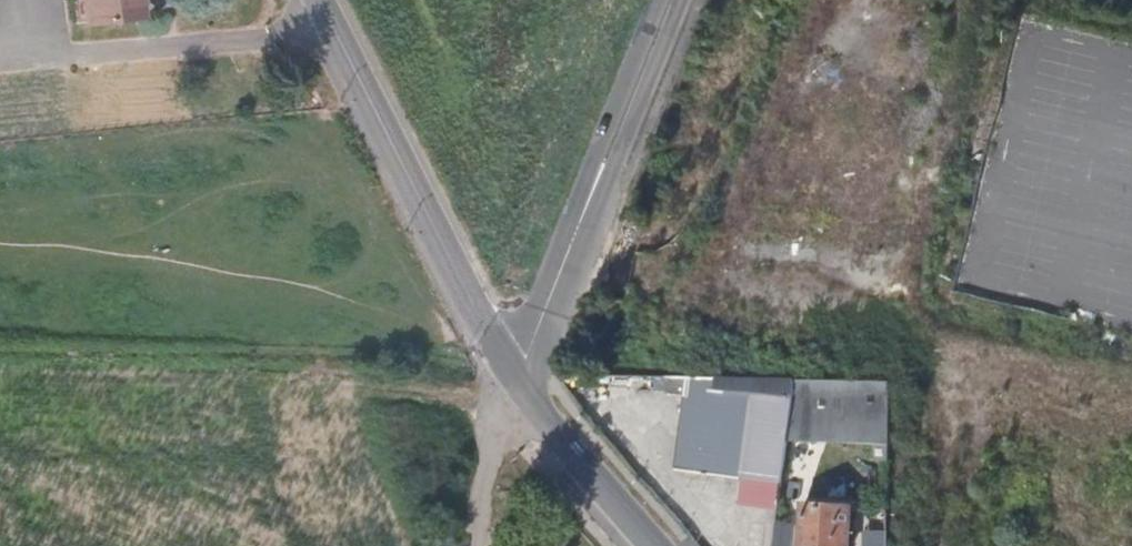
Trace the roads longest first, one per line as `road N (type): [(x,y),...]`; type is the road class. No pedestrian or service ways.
road 1 (tertiary): [(521,390),(319,0)]
road 2 (unclassified): [(596,181),(521,390)]
road 3 (tertiary): [(657,545),(521,390)]
road 4 (track): [(459,545),(493,347)]
road 5 (unclassified): [(596,181),(628,127),(679,0)]
road 6 (unclassified): [(660,0),(596,181)]

